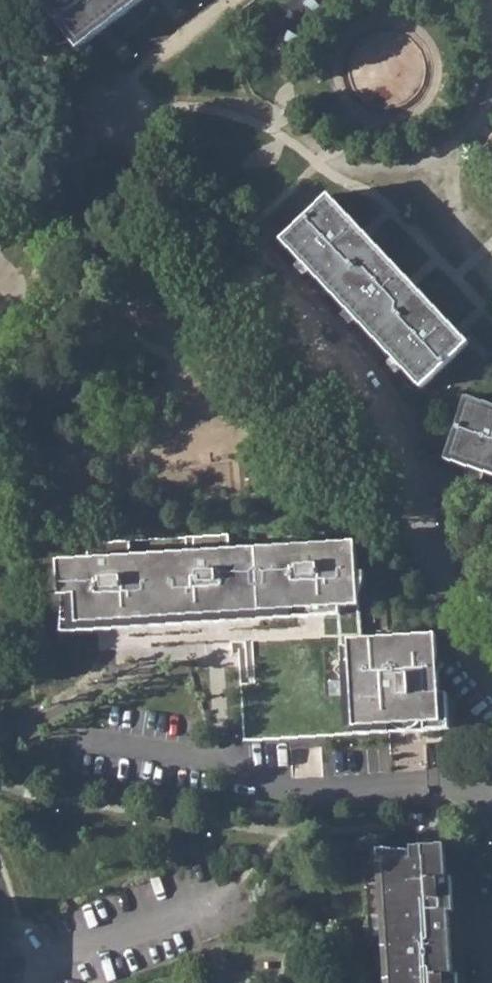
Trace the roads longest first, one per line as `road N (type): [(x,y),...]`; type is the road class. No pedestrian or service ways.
road 1 (residential): [(256,266),(379,406),(443,585),(491,674)]

